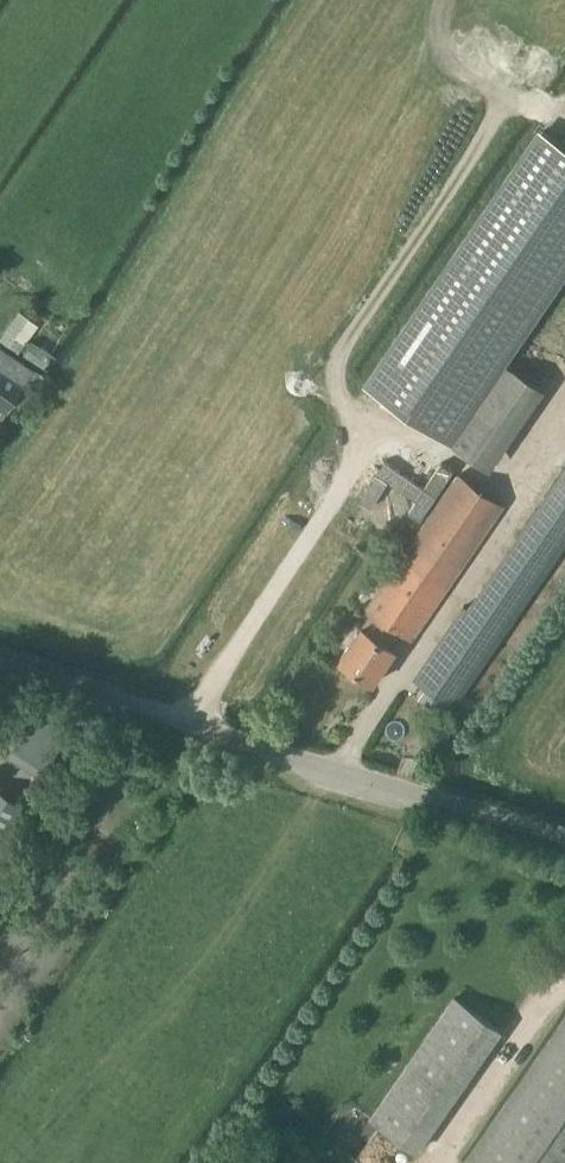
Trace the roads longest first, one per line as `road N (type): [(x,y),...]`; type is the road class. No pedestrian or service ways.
road 1 (unclassified): [(0,664),(564,836)]

